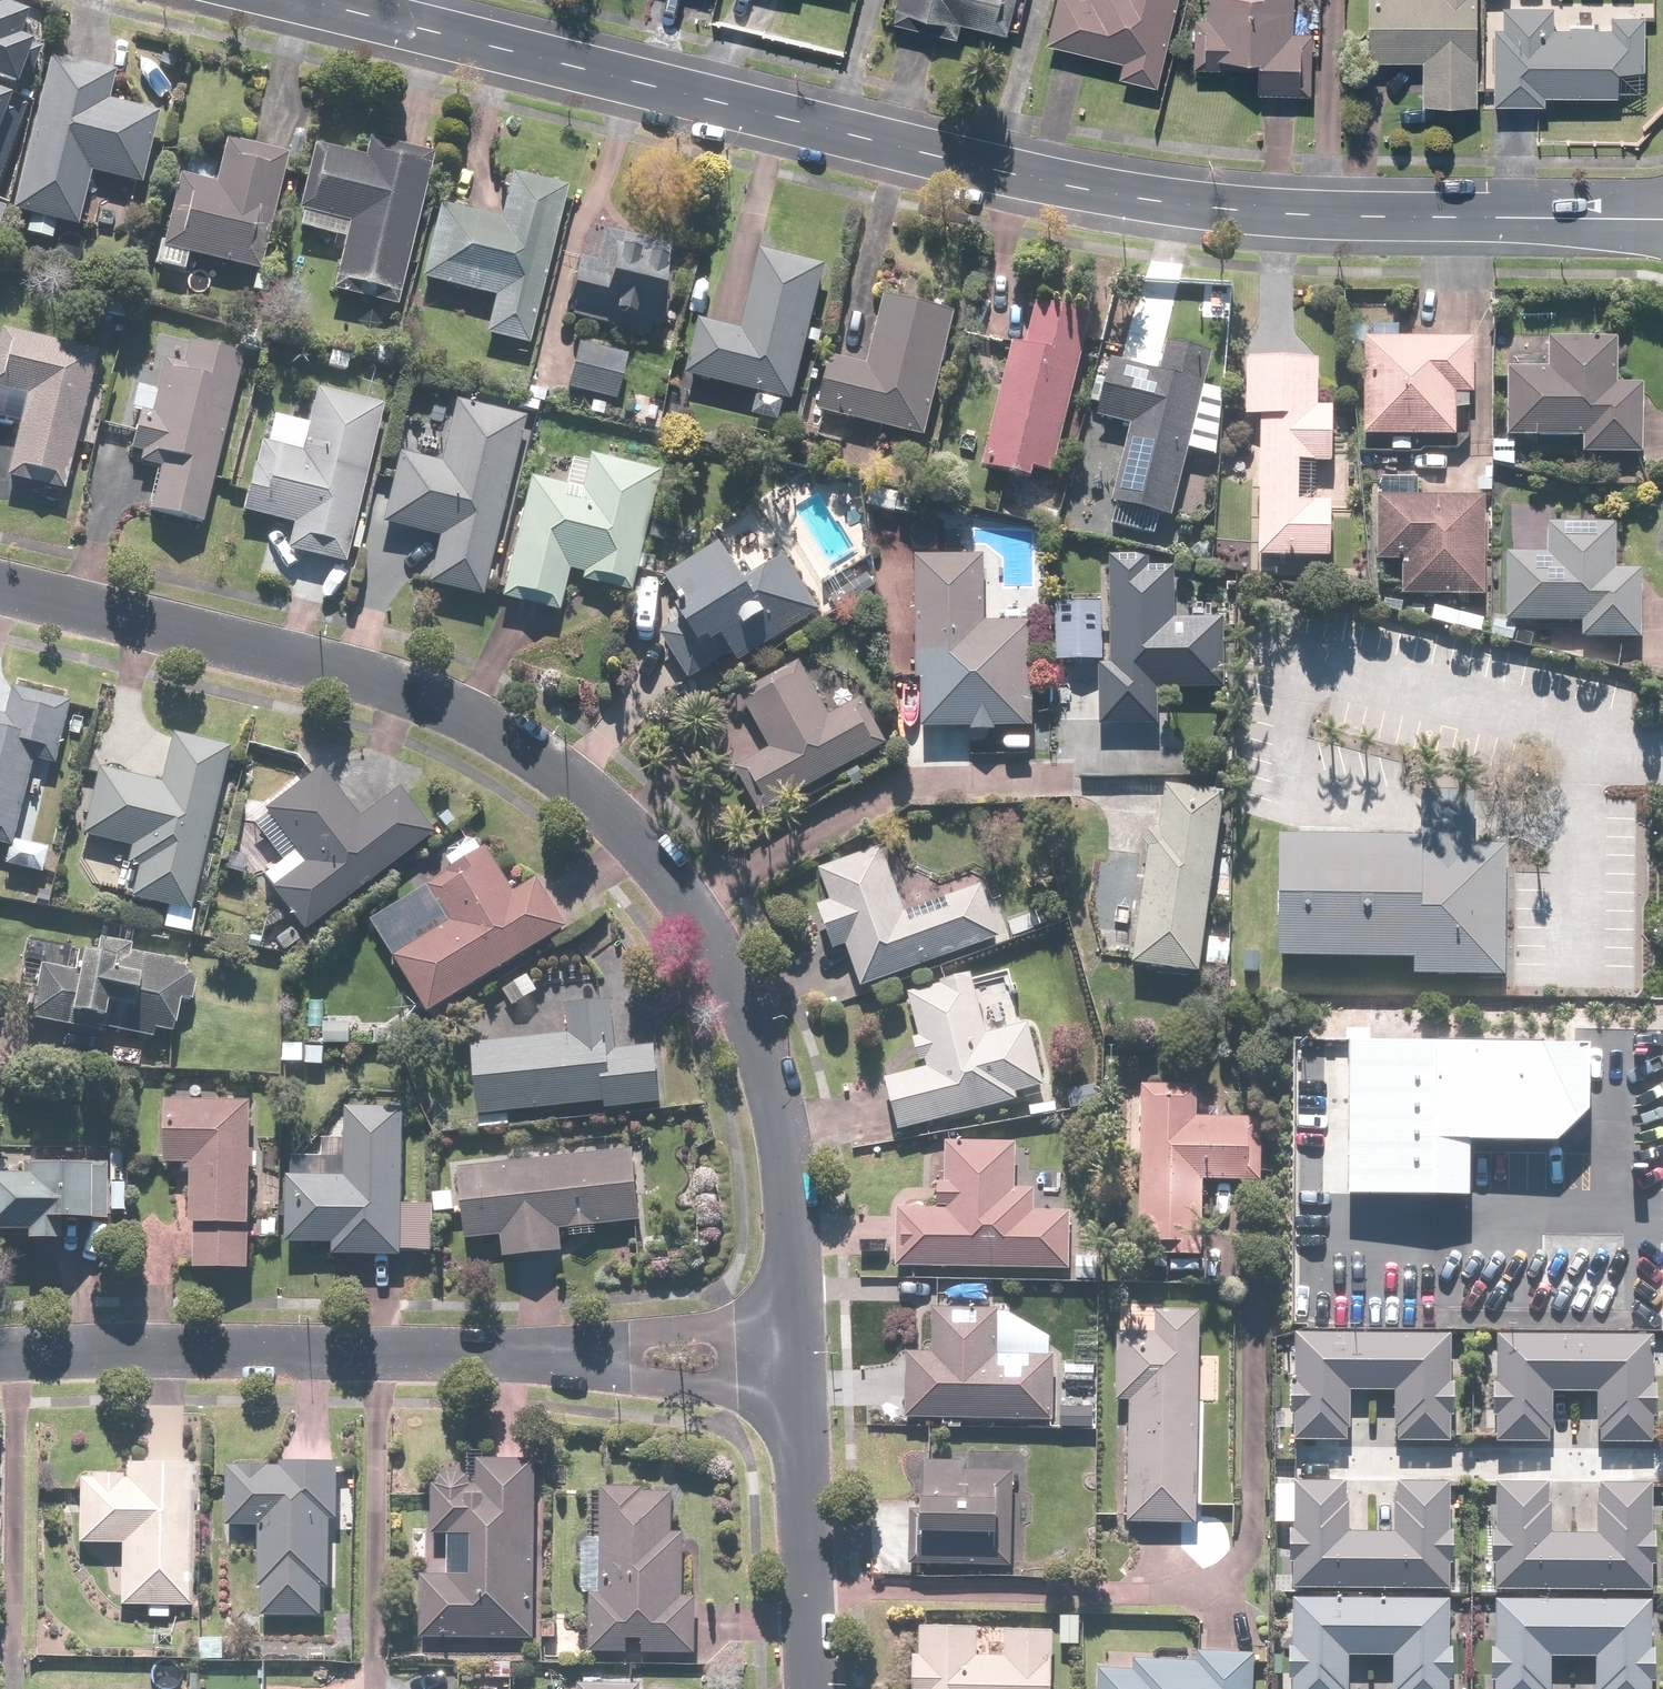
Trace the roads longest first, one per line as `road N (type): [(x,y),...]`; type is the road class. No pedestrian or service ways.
road 1 (tertiary): [(1662,219),(1197,203),(1032,180),(301,0)]
road 2 (residential): [(0,588),(419,691),(544,758),(631,836),(702,928),(750,1032),(783,1147),(791,1360)]
road 3 (residential): [(791,1360),(0,1360)]
road 4 (residential): [(1304,1462),(1662,1463)]
road 5 (residential): [(791,1360),(811,1688)]

